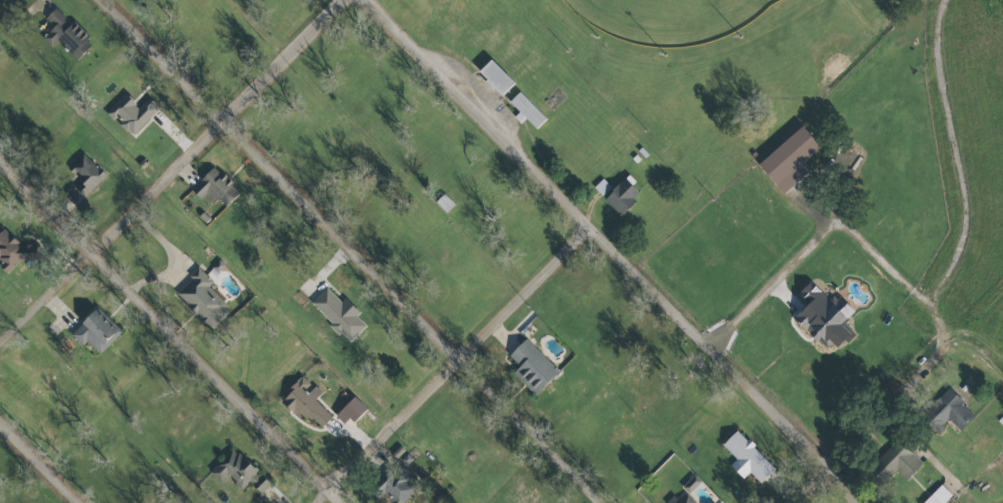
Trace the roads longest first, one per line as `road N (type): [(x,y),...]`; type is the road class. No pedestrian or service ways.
road 1 (residential): [(607,502),(105,0)]
road 2 (residential): [(827,471),(359,0)]
road 3 (residential): [(341,502),(0,160)]
road 4 (residential): [(0,342),(339,0)]
road 5 (residential): [(939,339),(925,306),(839,218),(799,153),(809,116),(870,45),(918,29),(936,0)]
road 6 (residential): [(319,502),(590,232)]
road 7 (residential): [(795,502),(931,367),(939,339)]
road 8 (residential): [(703,345),(839,218)]

